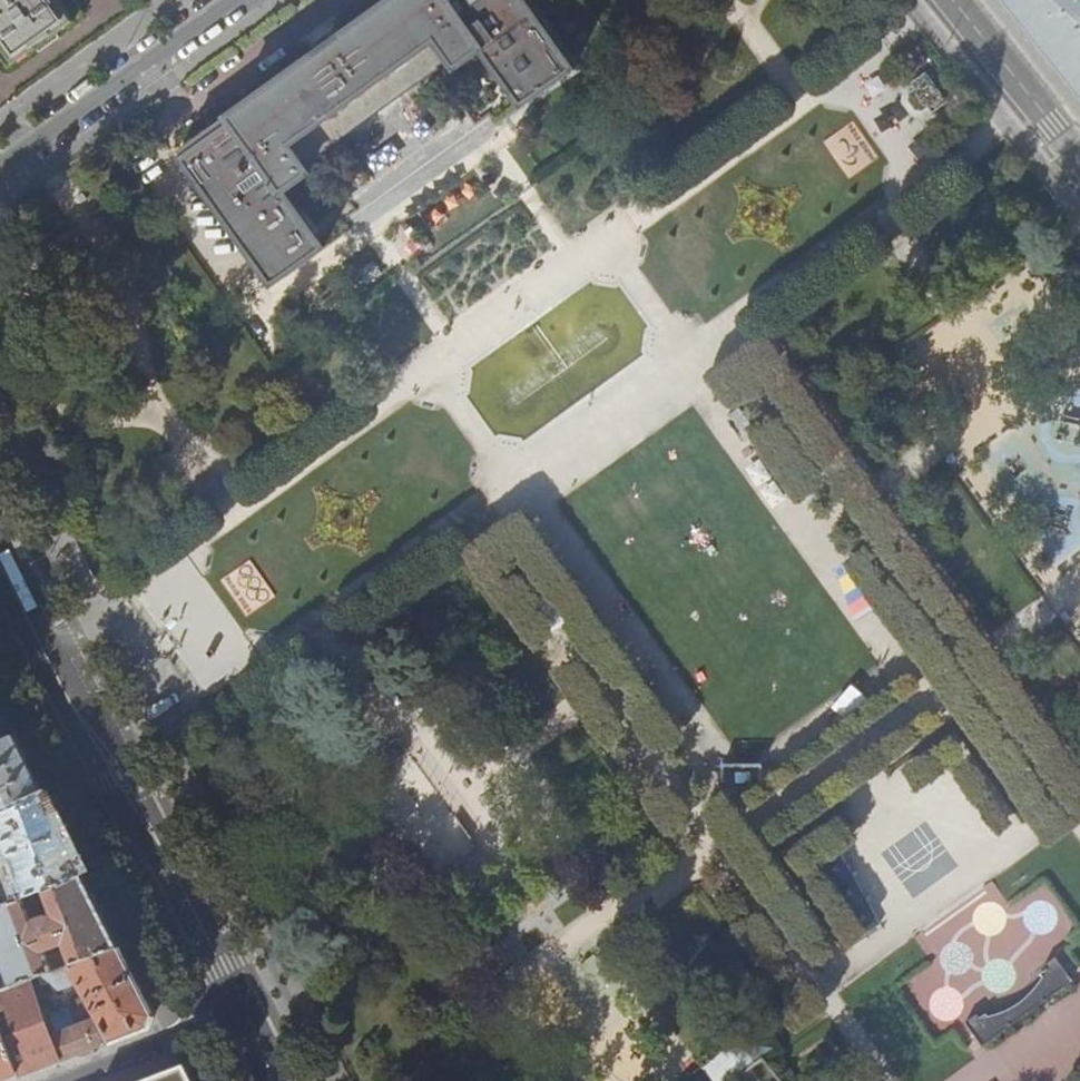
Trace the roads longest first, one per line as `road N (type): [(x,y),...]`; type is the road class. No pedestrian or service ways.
road 1 (secondary): [(240,1013),(0,562)]
road 2 (residential): [(235,0),(0,167)]
road 3 (residential): [(953,0),(1079,160)]
road 4 (residential): [(240,1013),(62,1080)]

